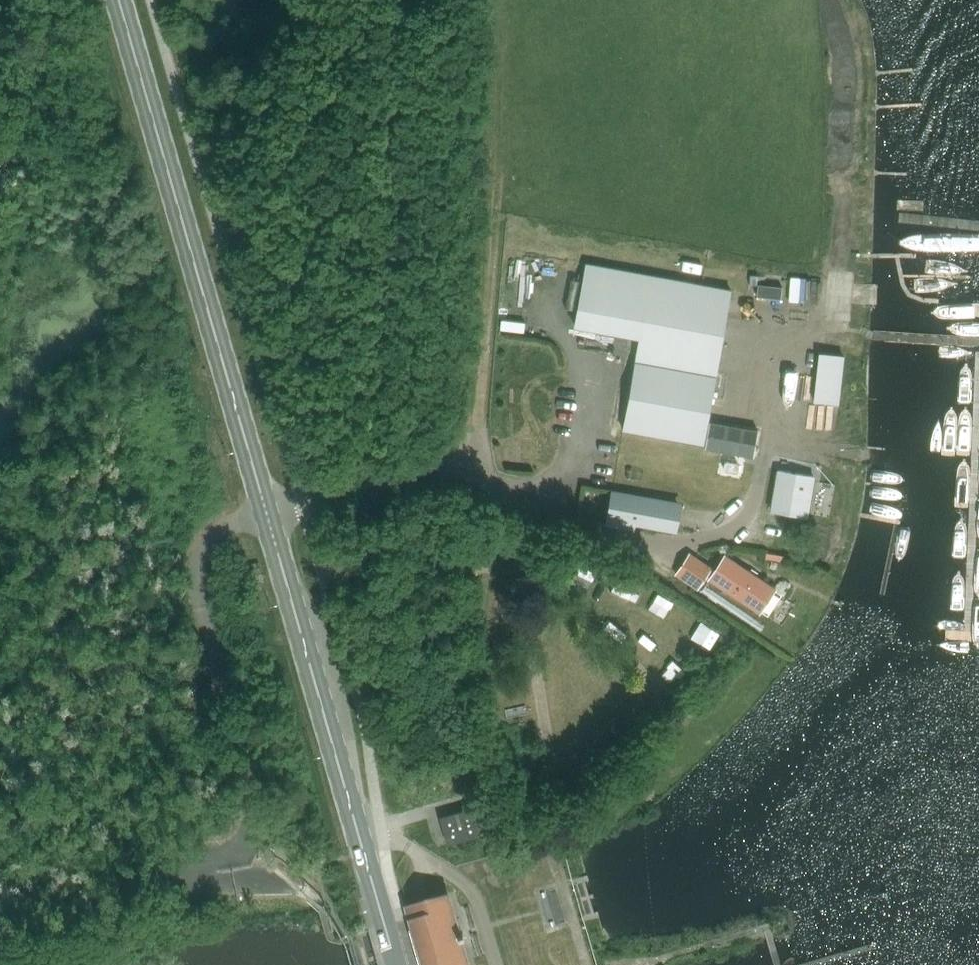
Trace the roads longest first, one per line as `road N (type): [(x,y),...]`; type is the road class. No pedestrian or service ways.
road 1 (unclassified): [(267,513),(474,446),(512,512),(631,539),(712,538),(746,518),(759,486)]
road 2 (secondary): [(267,513),(117,0)]
road 3 (track): [(368,481),(394,0)]
road 4 (secondary): [(396,964),(267,513)]
road 5 (unclassified): [(267,513),(217,533),(200,570),(257,829),(231,859),(187,875)]
road 6 (track): [(497,213),(502,0)]

